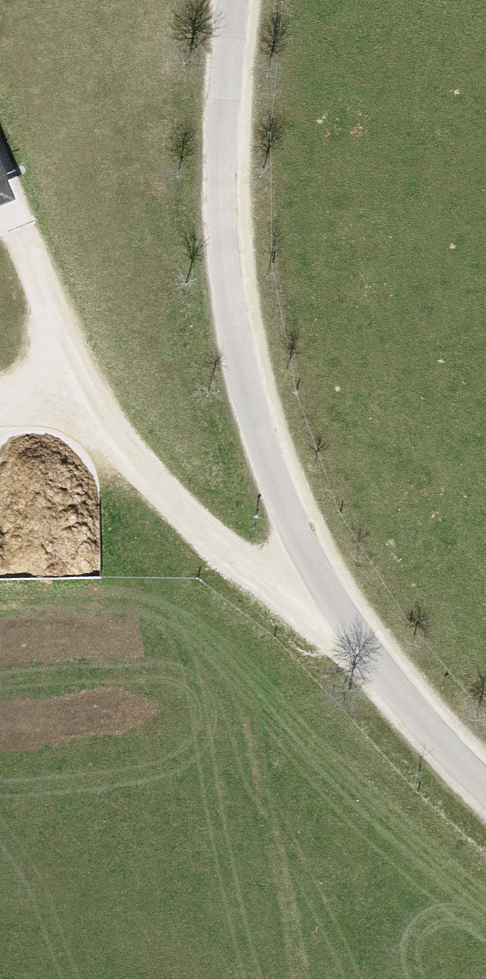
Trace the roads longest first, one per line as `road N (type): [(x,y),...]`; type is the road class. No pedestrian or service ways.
road 1 (unclassified): [(485,789),(364,651),(280,521),(228,327),(229,141),(242,0)]
road 2 (track): [(0,163),(78,365),(171,503),(364,651)]

